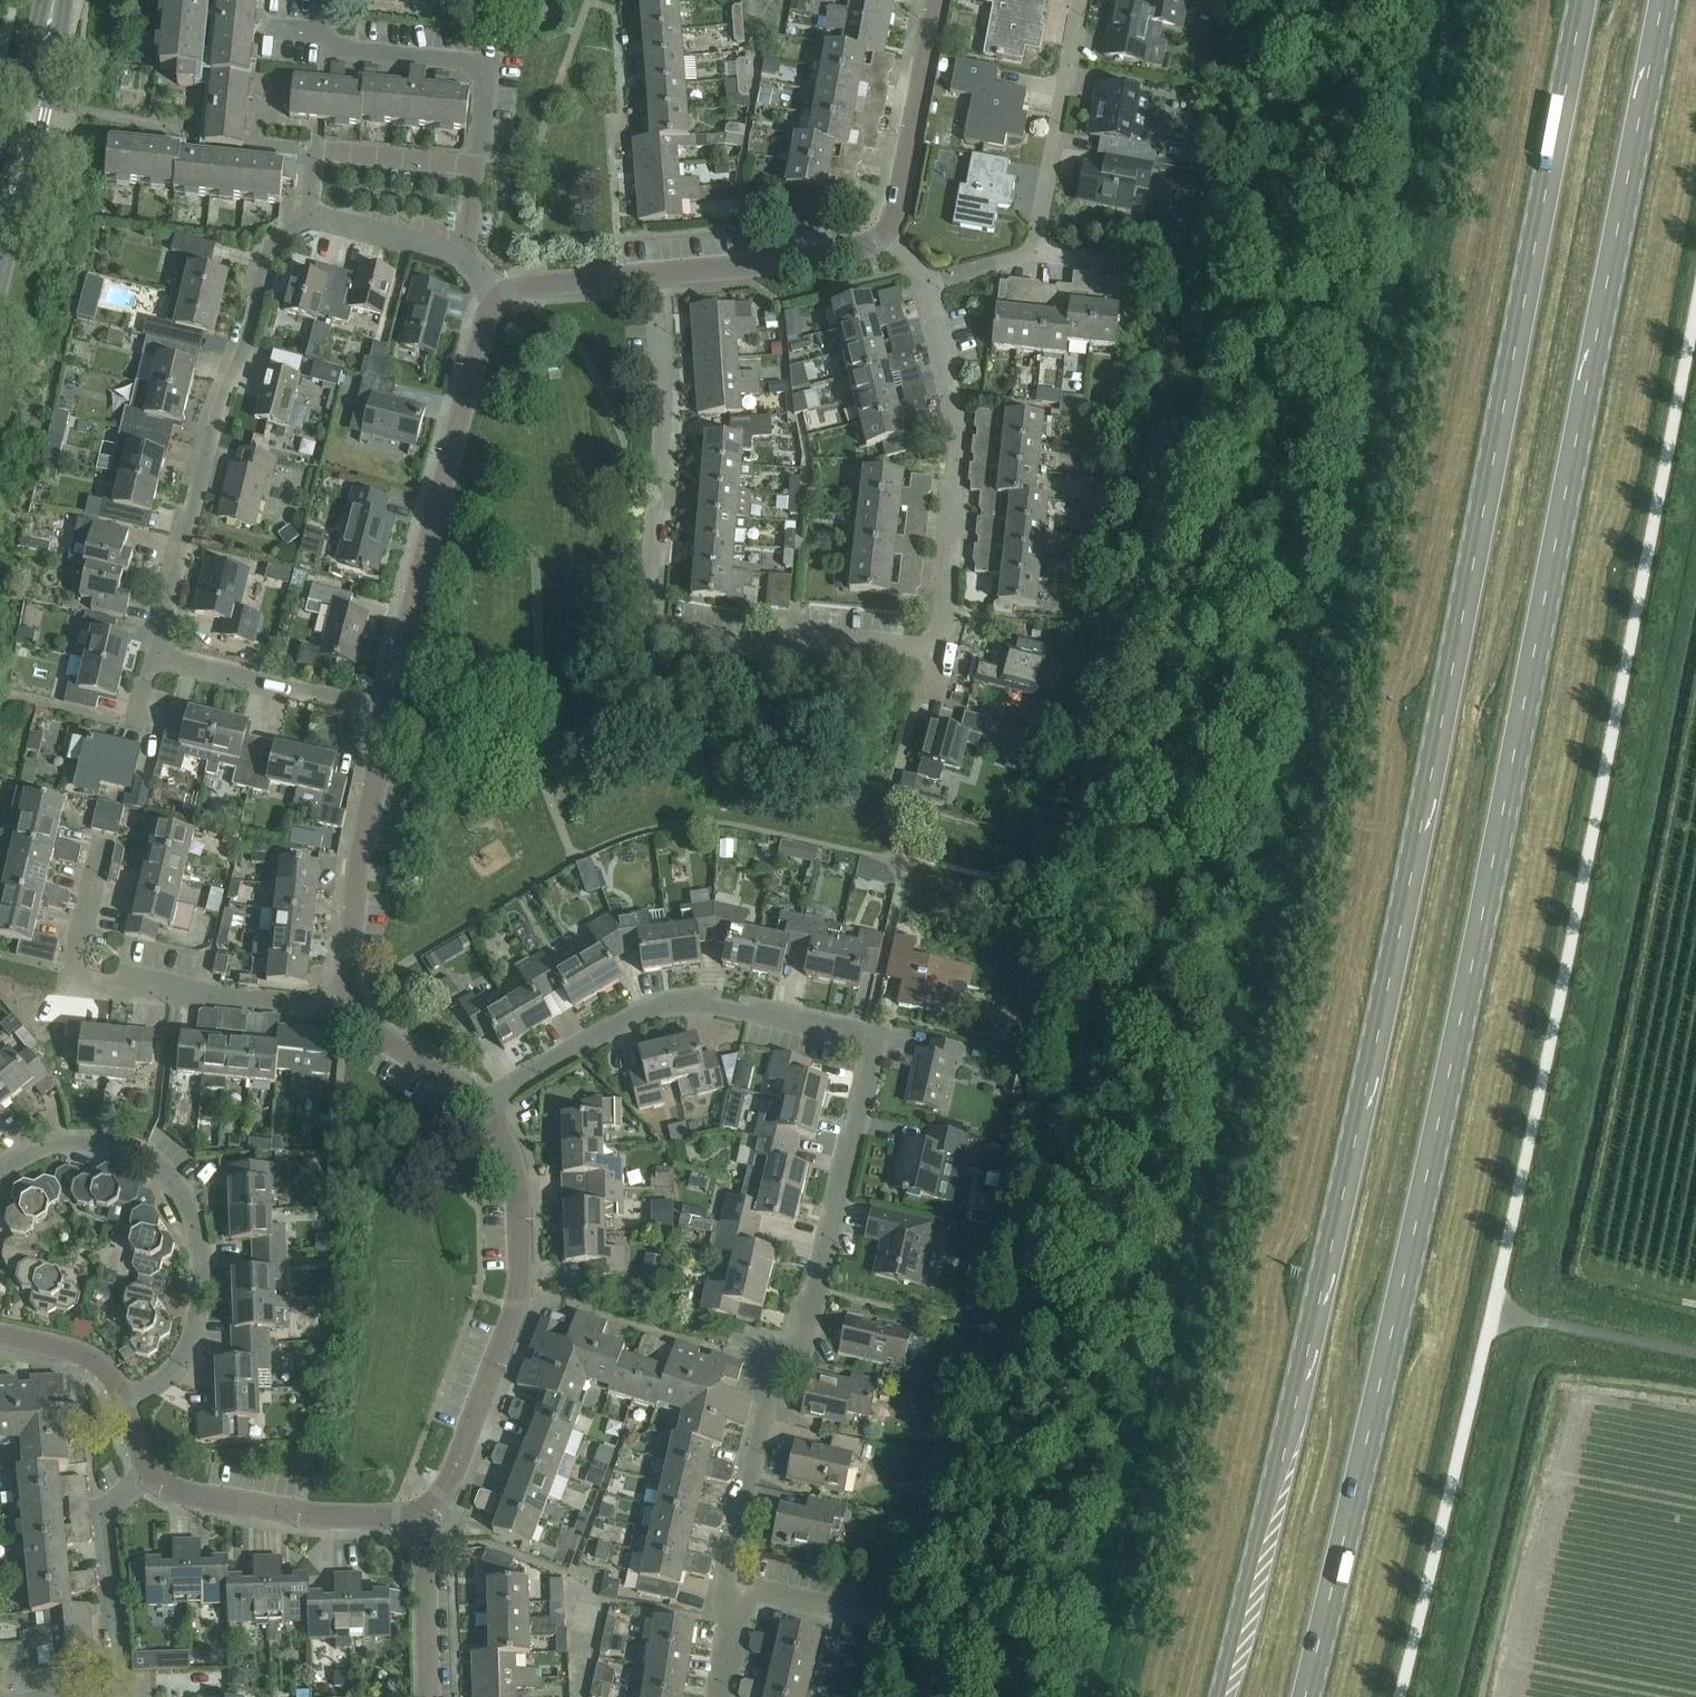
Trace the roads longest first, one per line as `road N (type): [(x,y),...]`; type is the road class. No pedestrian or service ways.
road 1 (primary): [(1304,1696),(1396,1302),(1668,0)]
road 2 (primary): [(1577,0),(1428,753),(1268,1493),(1215,1696)]
road 3 (residential): [(663,273),(669,409),(644,625),(922,656),(940,602),(951,379),(920,285)]
road 4 (residential): [(734,1590),(777,1363),(873,1029),(691,1010),(618,1020),(491,1101)]
road 5 (residential): [(155,654),(197,484),(261,278),(283,233),(312,219),(463,252)]
road 6 (residential): [(0,1180),(6,1169),(60,1140),(151,1155),(178,1182),(204,1233),(203,1310),(195,1337),(123,1413)]
road 7 (residential): [(491,1101),(520,1193),(517,1302),(449,1484),(423,1515)]
road 8 (residential): [(491,291),(384,714)]
road 9 (residential): [(346,1021),(67,978),(101,840)]
road 10 (residential): [(273,29),(328,32),(339,49),(490,63),(463,252)]
road 11 (residential): [(384,714),(356,863),(346,1021)]
road 12 (residential): [(423,1515),(312,1520),(179,1491),(145,1463)]
road 13 (residential): [(1033,251),(1088,0)]
road 14 (residential): [(114,1696),(104,1504),(145,1463)]
road 15 (residential): [(932,0),(890,240)]
road 16 (residential): [(384,714),(155,654)]
road 17 (residential): [(890,240),(663,273)]
road 18 (residential): [(423,1515),(431,1696)]
road 19 (residential): [(663,273),(491,291)]
road 20 (residential): [(346,1021),(491,1101)]
road 21 (residential): [(123,1413),(79,1356),(0,1332)]
road 22 (residential): [(734,1590),(880,1622)]
road 23 (tertiary): [(21,161),(45,112),(46,28)]
road 24 (tertiary): [(46,28),(18,108),(21,161)]

